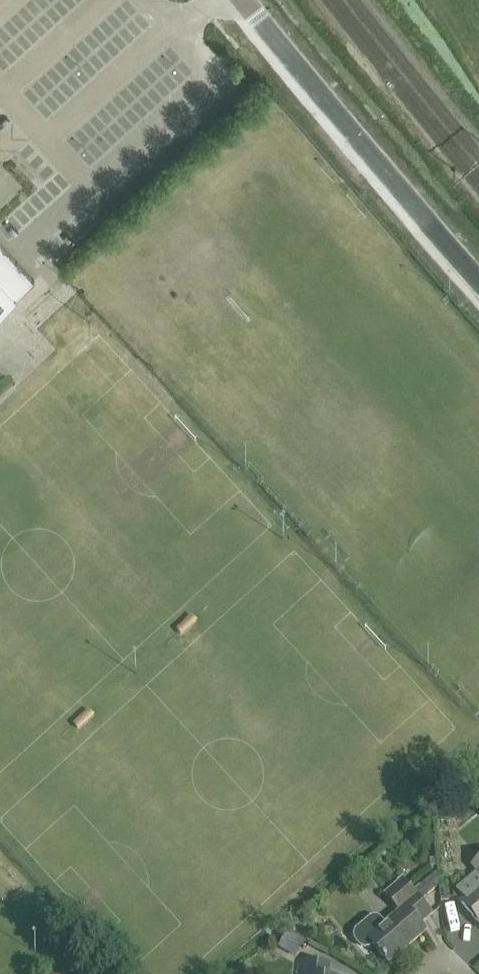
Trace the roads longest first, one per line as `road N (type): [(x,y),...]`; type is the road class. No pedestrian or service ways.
road 1 (unclassified): [(478,275),(243,0)]

